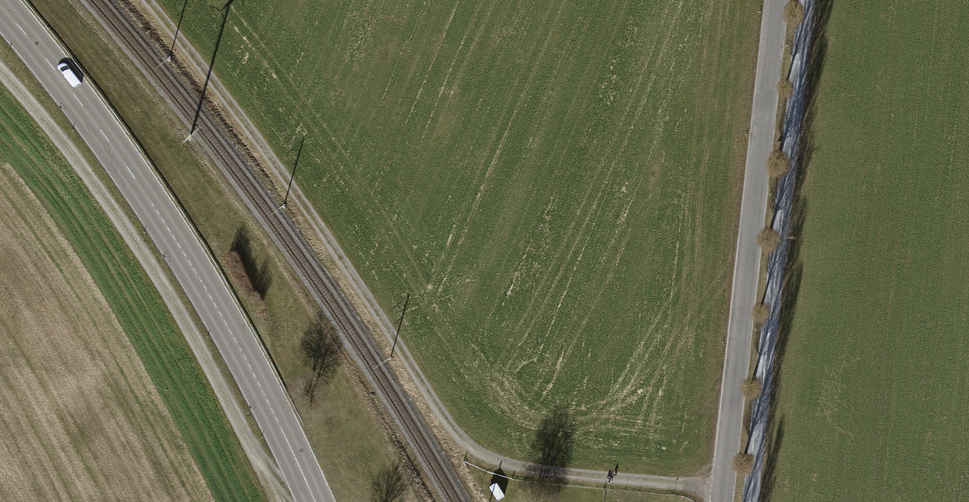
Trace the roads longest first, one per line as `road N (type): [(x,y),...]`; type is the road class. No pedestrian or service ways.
road 1 (track): [(148,0),(288,182),(469,448),(514,467),(724,489)]
road 2 (secondary): [(0,4),(81,103),(212,298),(315,501)]
road 3 (track): [(0,73),(106,198),(221,384),(277,501)]
road 4 (tertiary): [(723,501),(777,0)]

